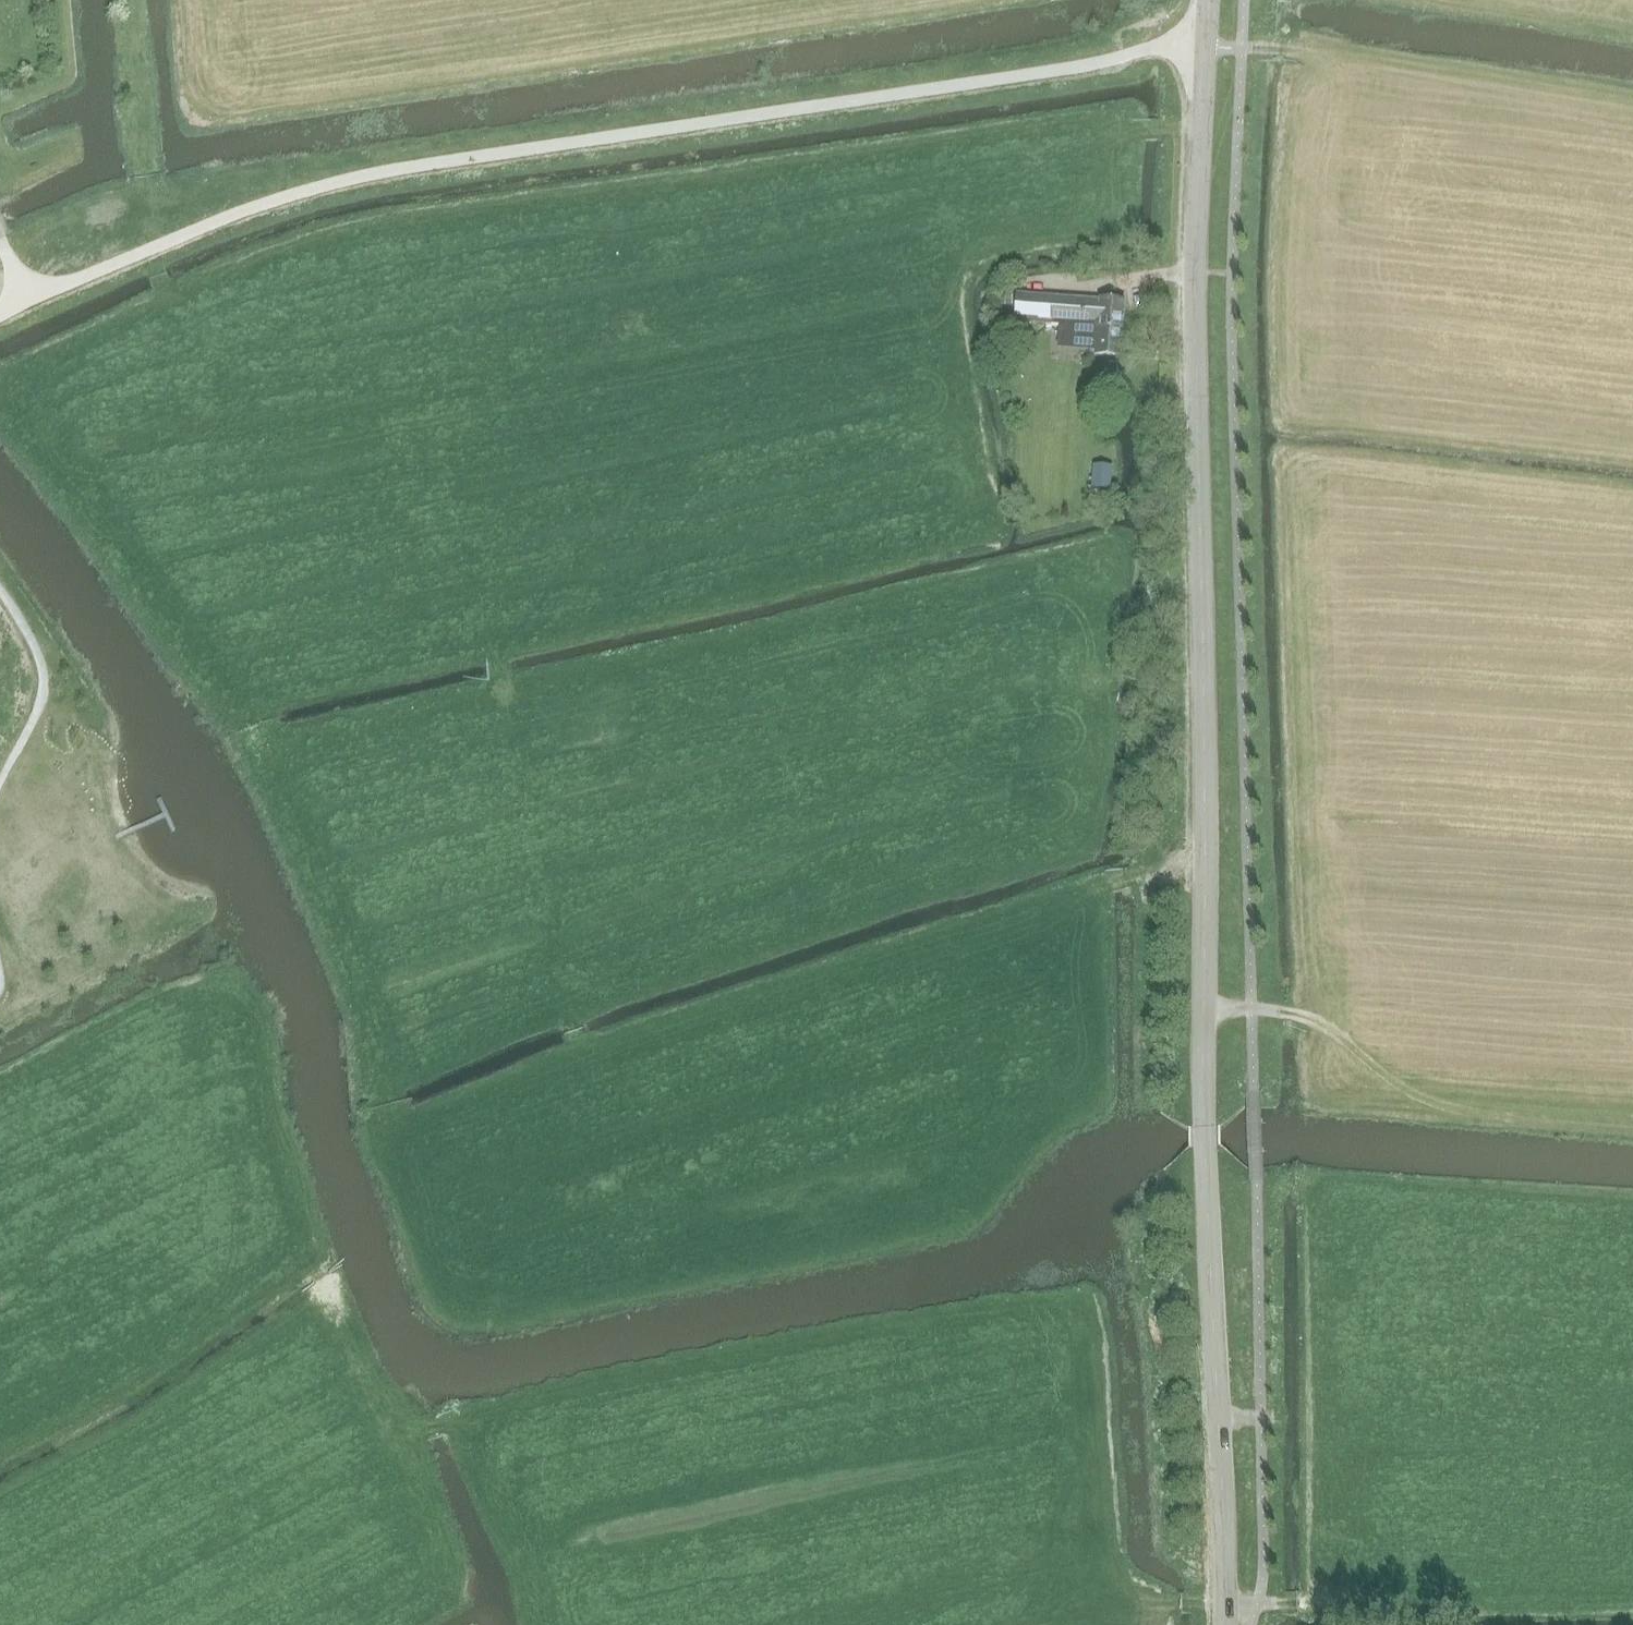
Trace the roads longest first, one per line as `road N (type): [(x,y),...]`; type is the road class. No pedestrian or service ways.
road 1 (secondary): [(1226,1624),(1203,1065),(1195,319),(1208,0)]
road 2 (track): [(1203,1004),(1301,1015),(1423,1097),(1500,1115)]
road 3 (track): [(156,246),(132,0)]

